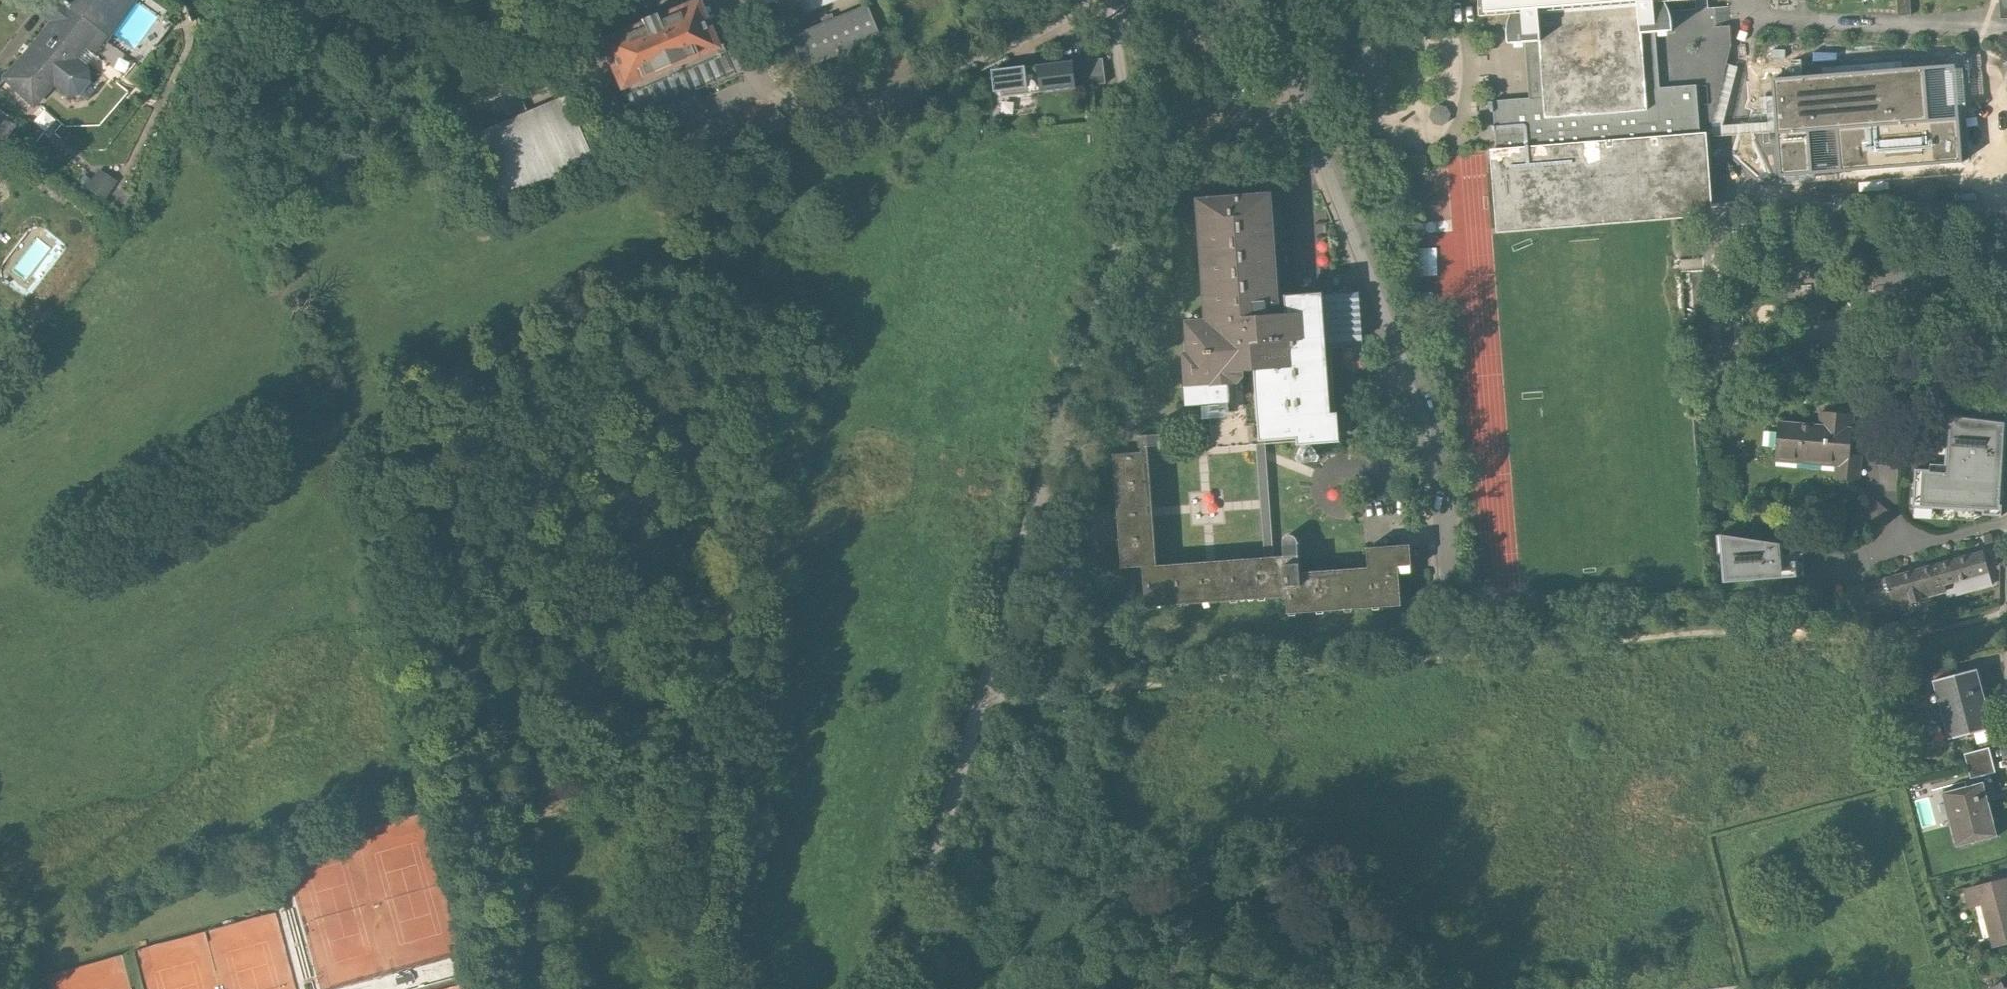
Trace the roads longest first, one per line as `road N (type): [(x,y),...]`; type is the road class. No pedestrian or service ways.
road 1 (unclassified): [(884,988),(989,689),(1159,132),(1137,0)]
road 2 (track): [(540,988),(525,864),(502,805),(465,765),(440,715),(437,679),(450,644),(429,619),(399,535),(439,469),(570,375),(706,346),(712,327)]
road 3 (residential): [(1288,0),(1417,349),(1447,516)]

